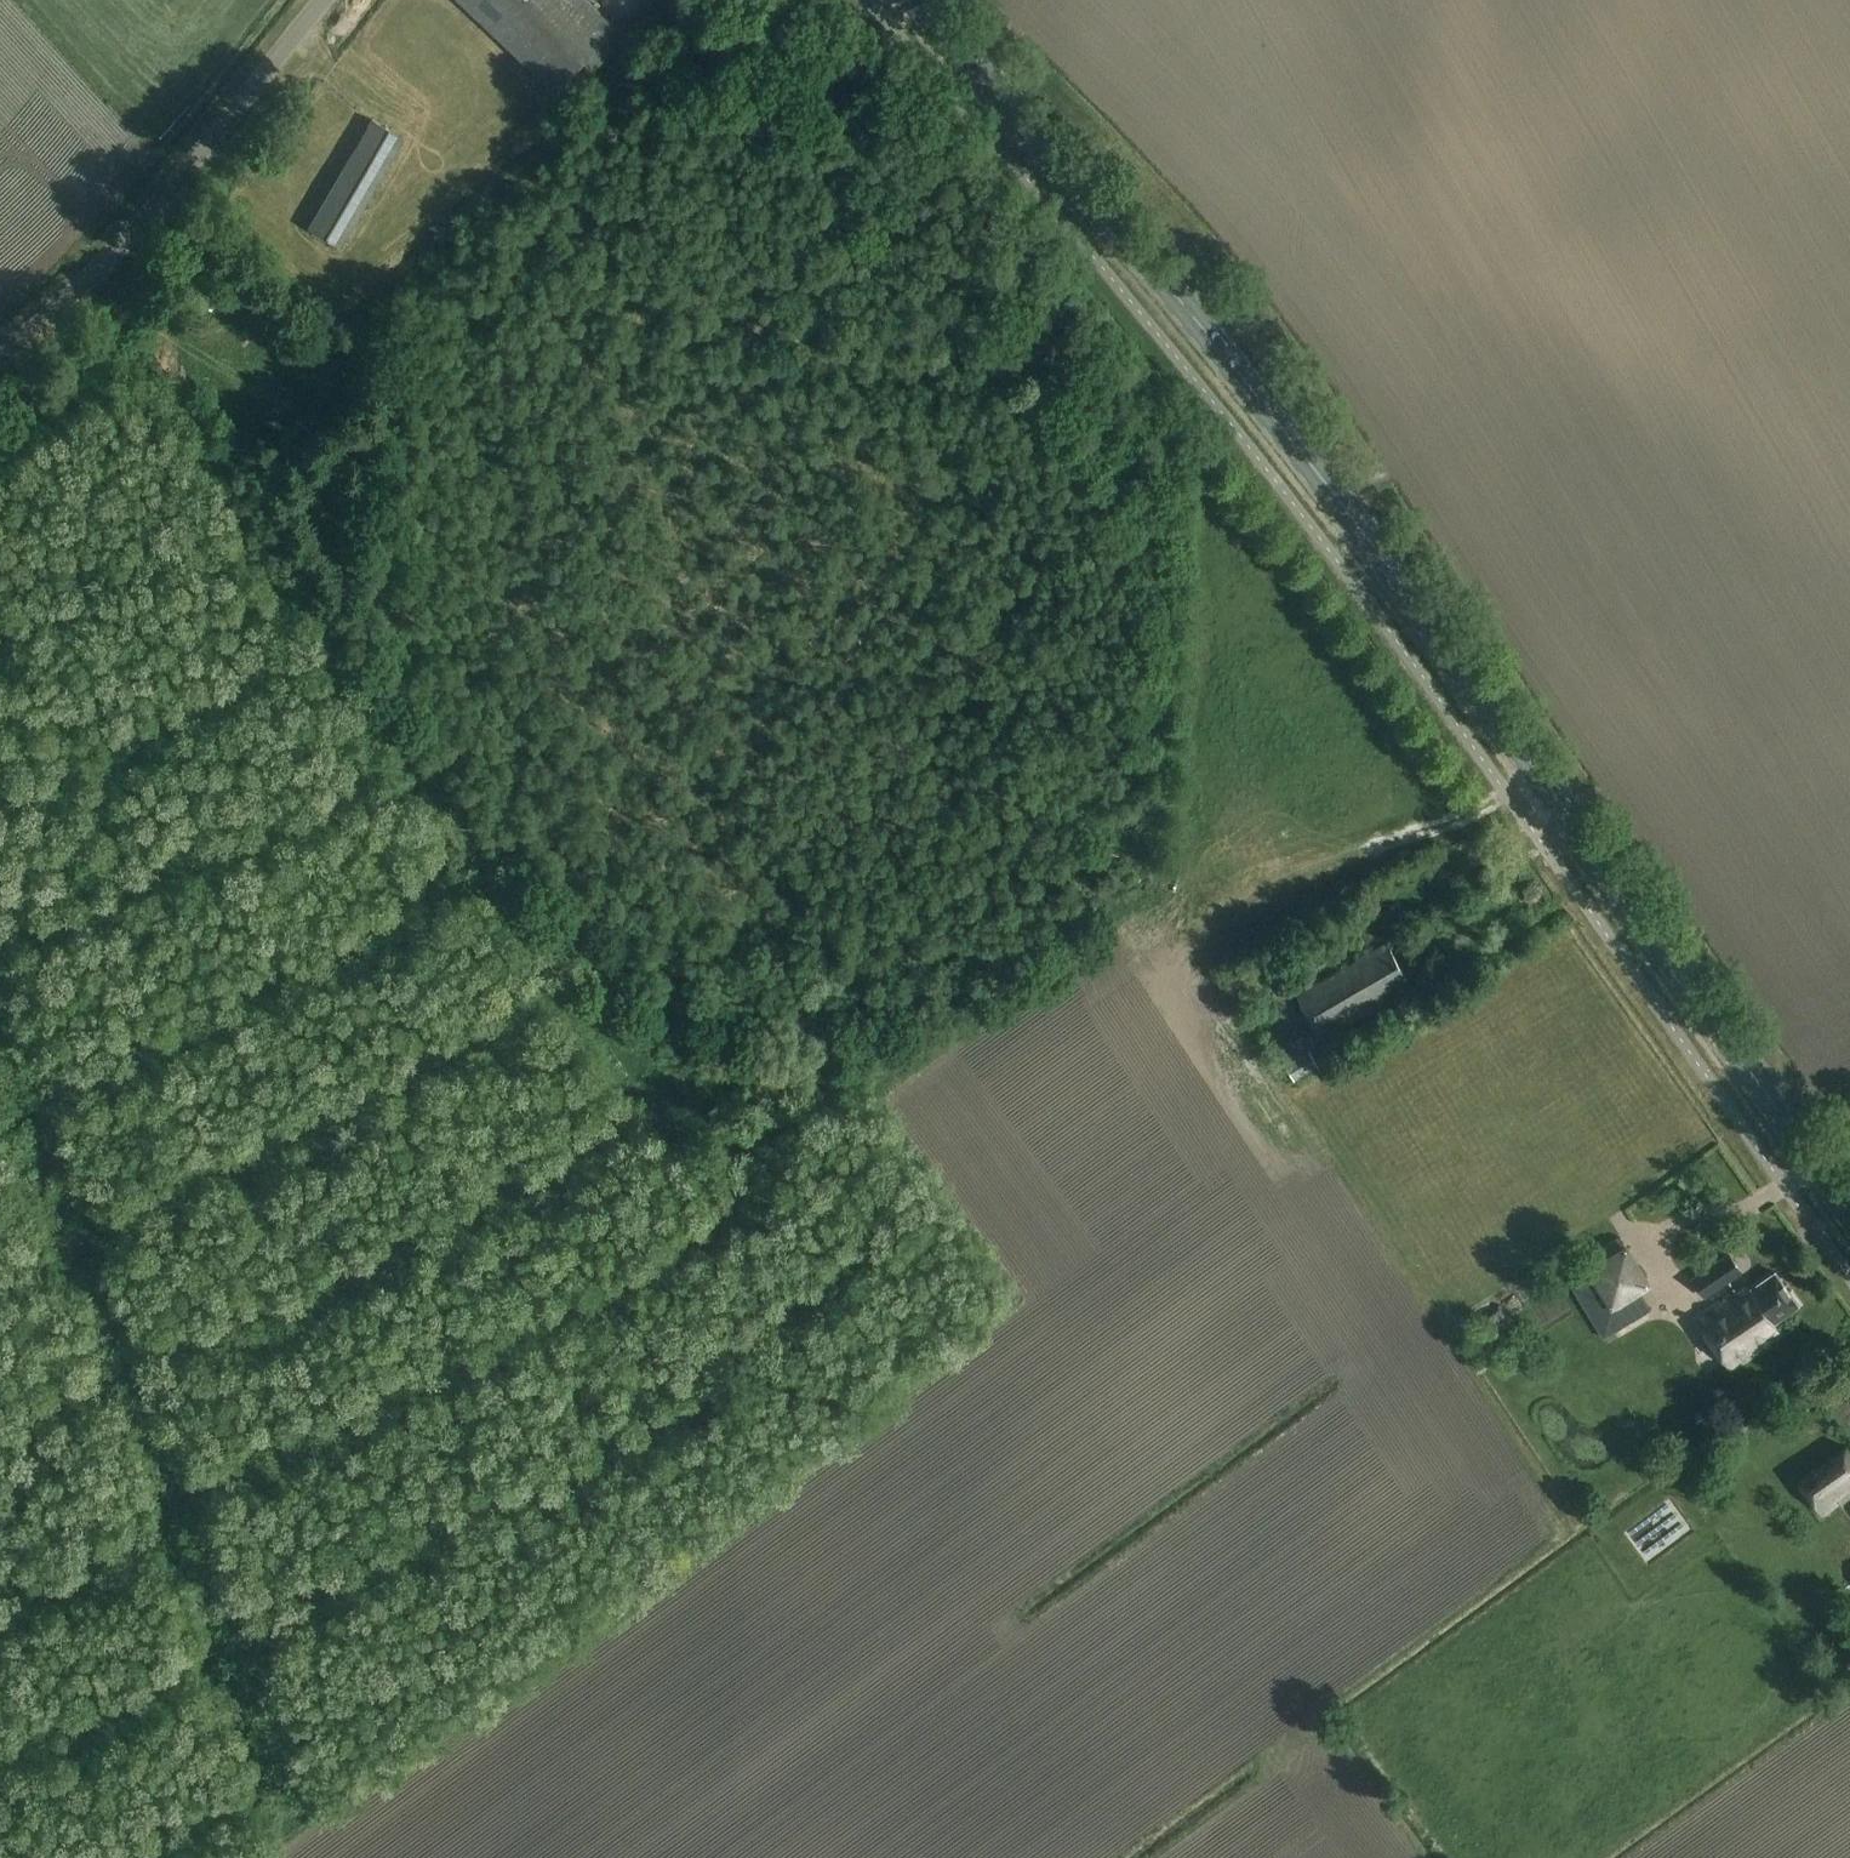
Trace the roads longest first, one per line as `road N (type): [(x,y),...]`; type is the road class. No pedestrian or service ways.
road 1 (primary): [(1849,1210),(1325,480),(909,0)]
road 2 (unclassified): [(0,353),(77,292),(154,212),(323,0)]

